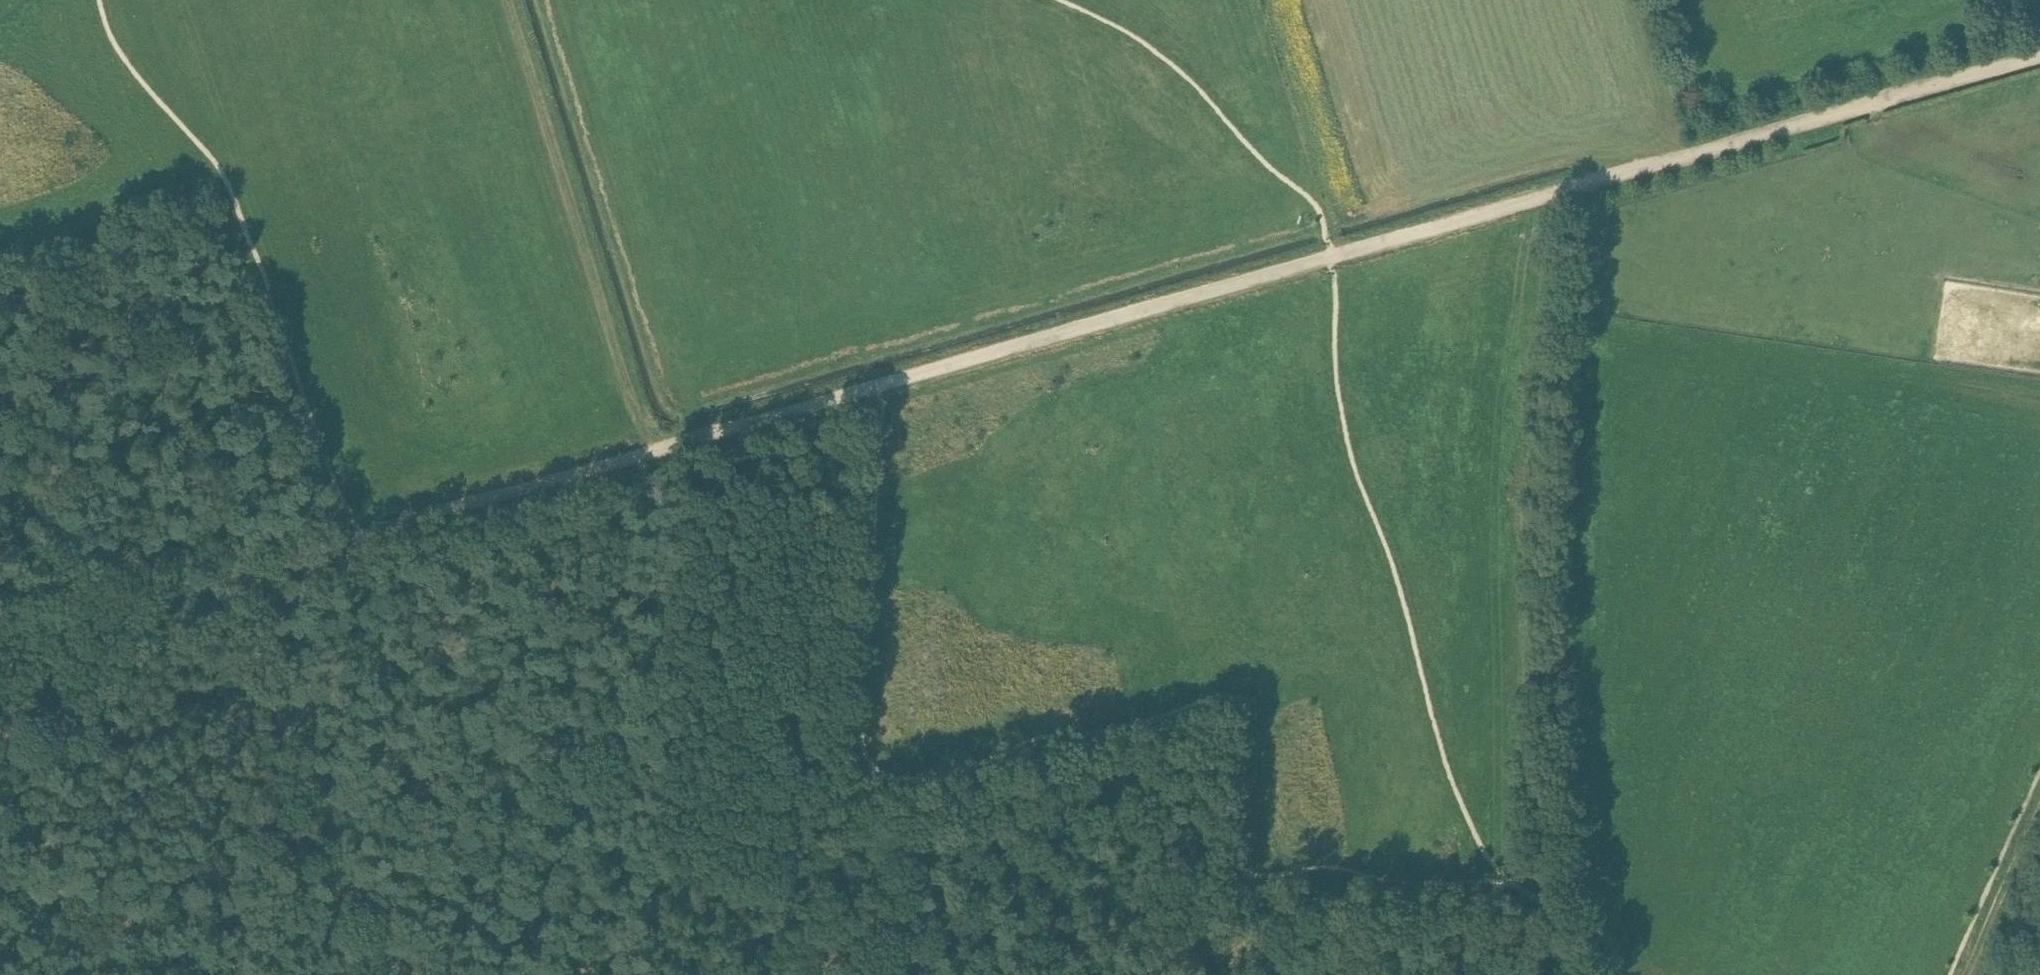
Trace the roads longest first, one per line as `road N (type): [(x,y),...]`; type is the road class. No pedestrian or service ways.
road 1 (track): [(2039,55),(883,384)]
road 2 (track): [(657,449),(129,598)]
road 3 (track): [(883,384),(657,449)]

